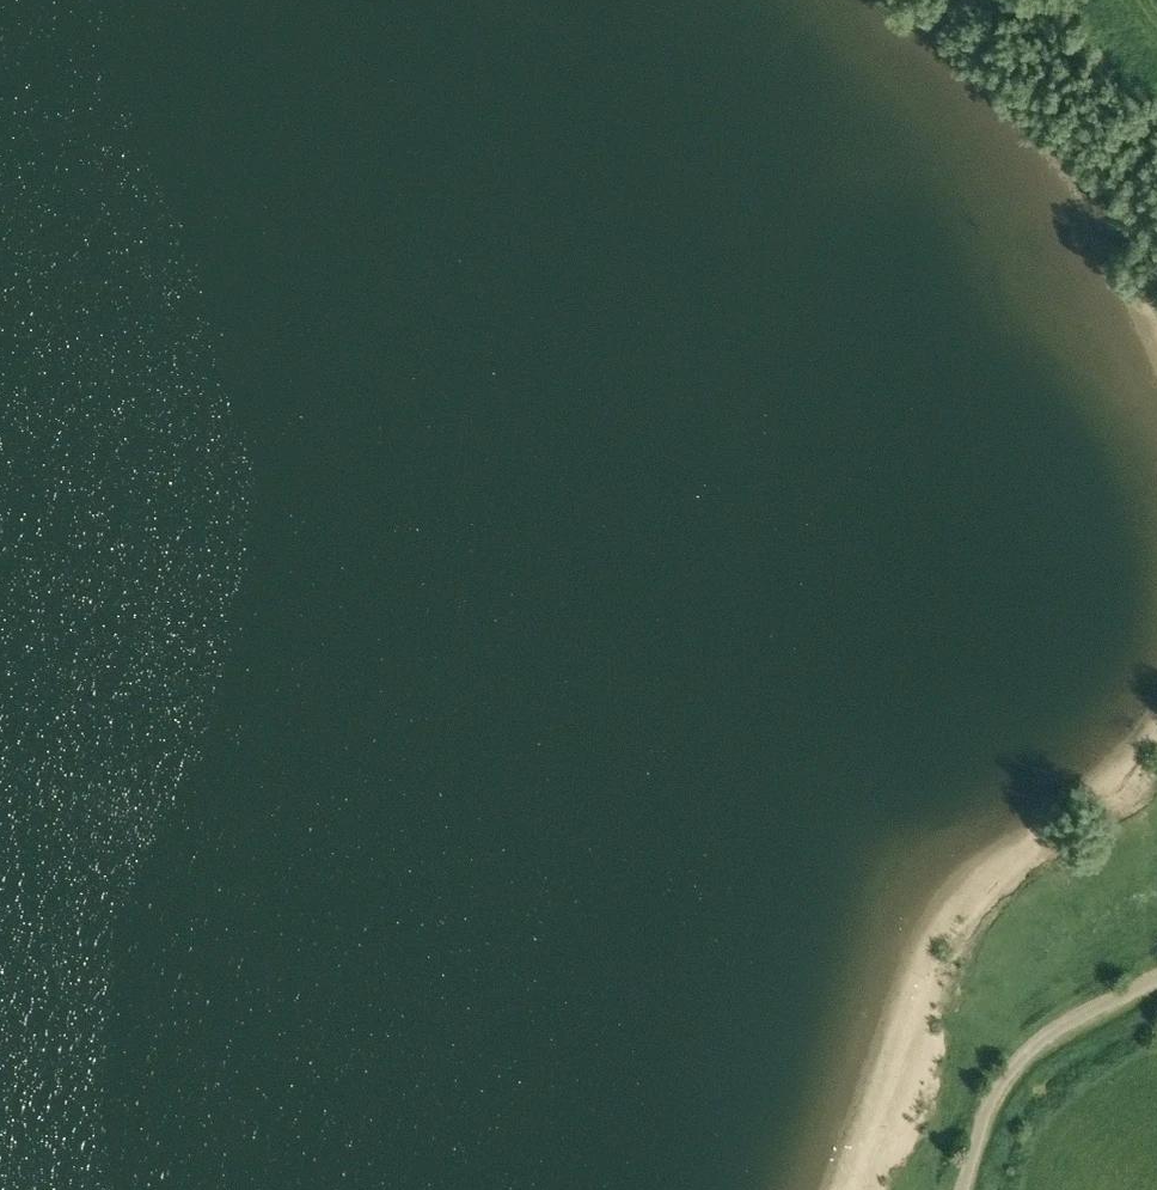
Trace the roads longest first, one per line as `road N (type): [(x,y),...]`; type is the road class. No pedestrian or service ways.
road 1 (track): [(959,1189),(1002,1076),(1035,1044),(1156,980)]

